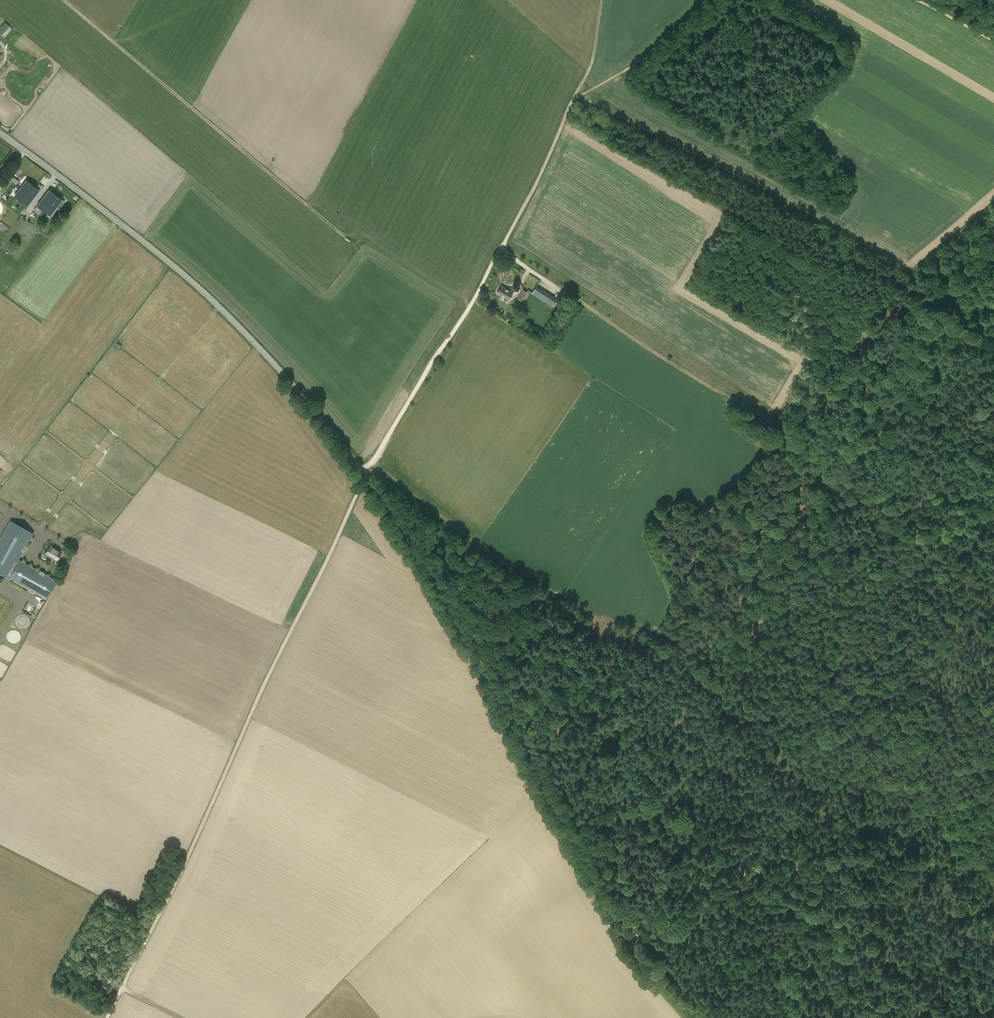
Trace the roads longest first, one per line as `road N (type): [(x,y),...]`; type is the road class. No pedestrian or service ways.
road 1 (tertiary): [(697,1017),(625,935),(436,583),(330,427),(209,295),(0,133)]
road 2 (track): [(108,1017),(368,478)]
road 3 (track): [(755,707),(715,682),(839,473),(993,588)]
road 4 (track): [(372,462),(408,508),(511,577),(520,608),(556,631),(570,660),(611,683),(662,780)]
road 5 (track): [(372,462),(483,284),(573,100)]
road 6 (track): [(350,240),(64,0)]
road 7 (track): [(740,859),(968,1017)]
road 8 (track): [(935,839),(834,856),(700,907)]
road 9 (track): [(915,813),(755,707)]
road 10 (track): [(926,321),(900,387),(993,462)]
road 11 (track): [(573,100),(649,55),(709,0)]

